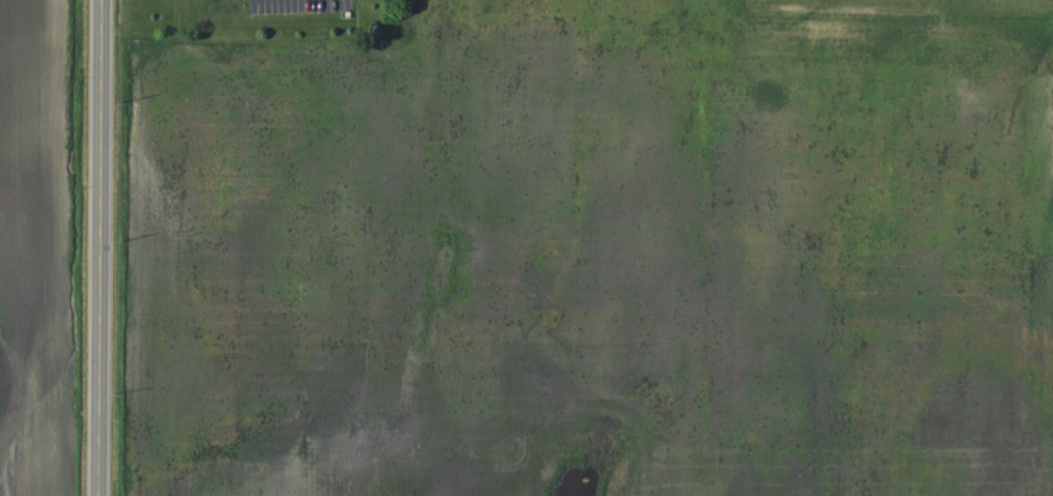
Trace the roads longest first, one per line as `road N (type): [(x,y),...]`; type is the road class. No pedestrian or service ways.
road 1 (primary): [(100,495),(105,0)]

